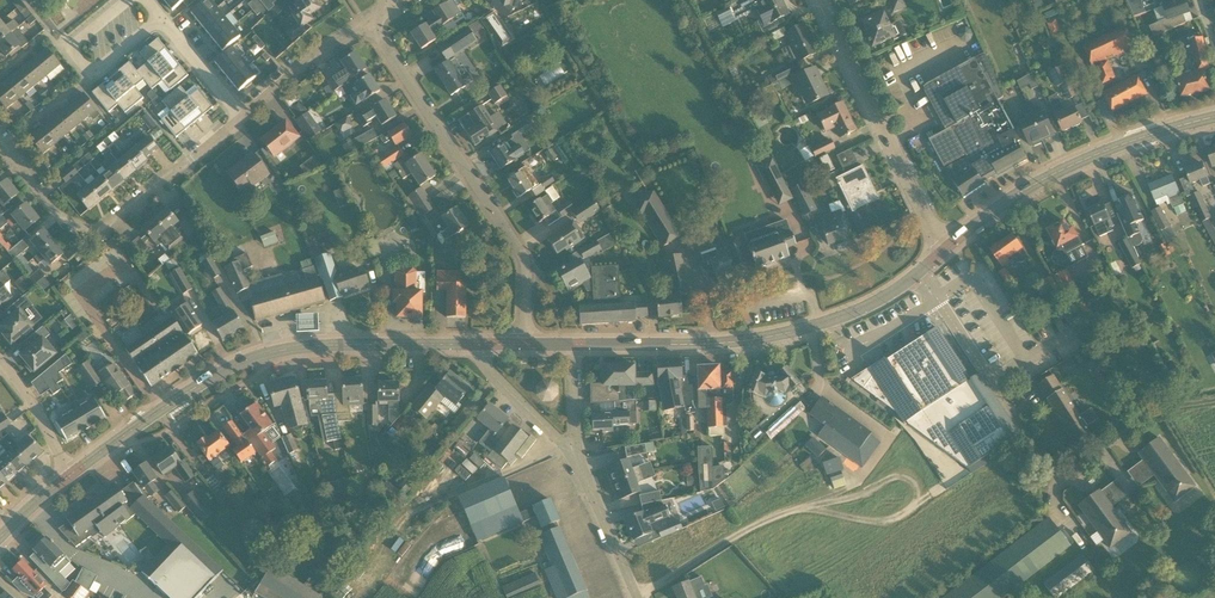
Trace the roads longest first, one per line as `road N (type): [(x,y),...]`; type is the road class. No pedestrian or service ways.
road 1 (secondary): [(69,475),(184,394),(264,354),(313,346),(479,345)]
road 2 (secondary): [(571,345),(734,342),(818,326),(879,301),(942,253)]
road 3 (tertiary): [(525,345),(523,259),(368,23)]
road 4 (residential): [(0,143),(65,224),(83,231),(108,225),(240,120)]
road 5 (secondary): [(942,253),(1015,196),(1083,160),(1214,117)]
road 6 (residential): [(942,253),(818,0)]
road 7 (residential): [(157,20),(99,68),(86,66),(70,46),(126,0)]
road 8 (residential): [(240,120),(368,23)]
road 9 (residential): [(637,597),(577,453)]
road 10 (residential): [(577,453),(491,372),(479,345)]
road 11 (residential): [(69,475),(0,362)]
road 12 (residential): [(157,20),(240,120)]

